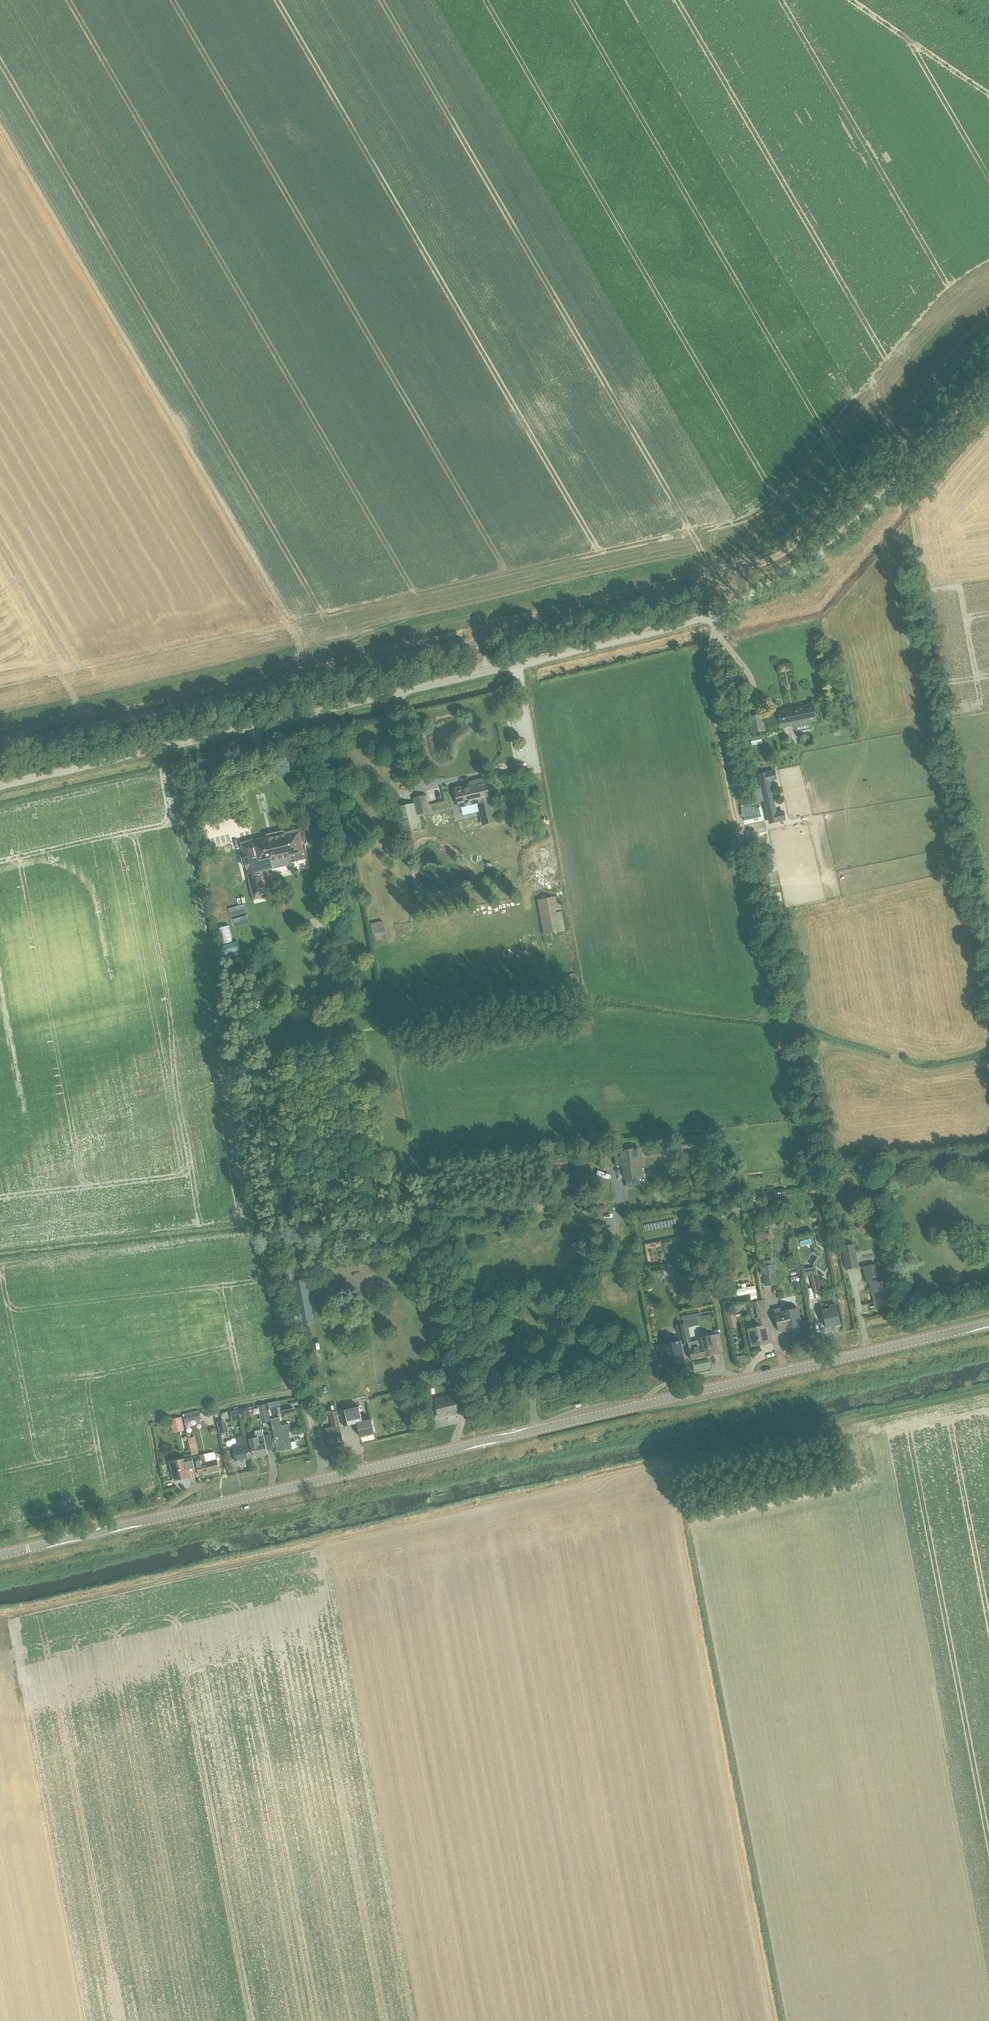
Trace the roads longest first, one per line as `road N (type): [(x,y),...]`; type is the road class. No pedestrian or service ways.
road 1 (unclassified): [(0,786),(708,617),(830,545),(988,384)]
road 2 (tertiary): [(0,1555),(988,1326)]
road 3 (track): [(715,627),(709,662),(804,1169)]

